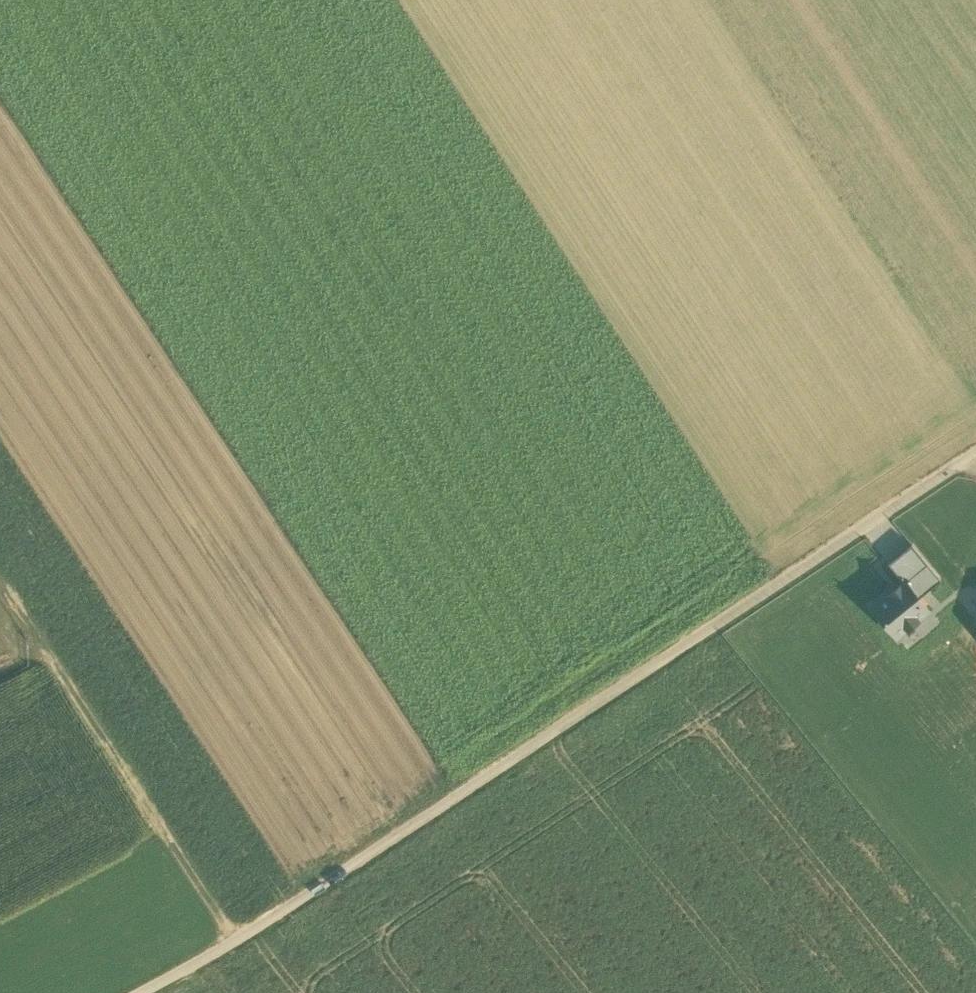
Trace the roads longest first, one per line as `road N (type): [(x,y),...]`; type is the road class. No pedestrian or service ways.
road 1 (unclassified): [(138,992),(233,941),(975,451)]
road 2 (track): [(0,583),(233,941)]

